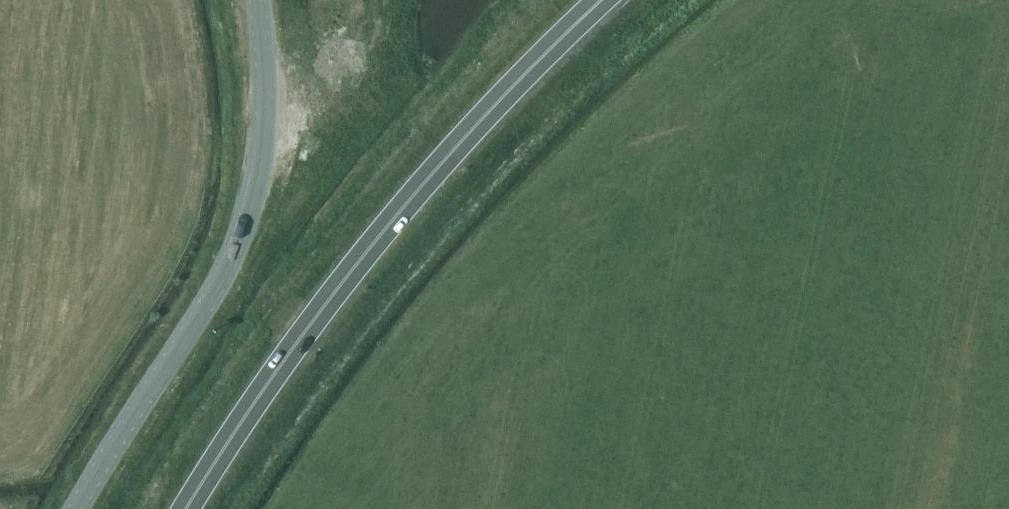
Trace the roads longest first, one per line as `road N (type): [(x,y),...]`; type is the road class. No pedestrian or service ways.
road 1 (trunk): [(185,508),(358,261),(453,148),(600,0)]
road 2 (tertiary): [(76,508),(237,244),(264,135),(259,0)]

